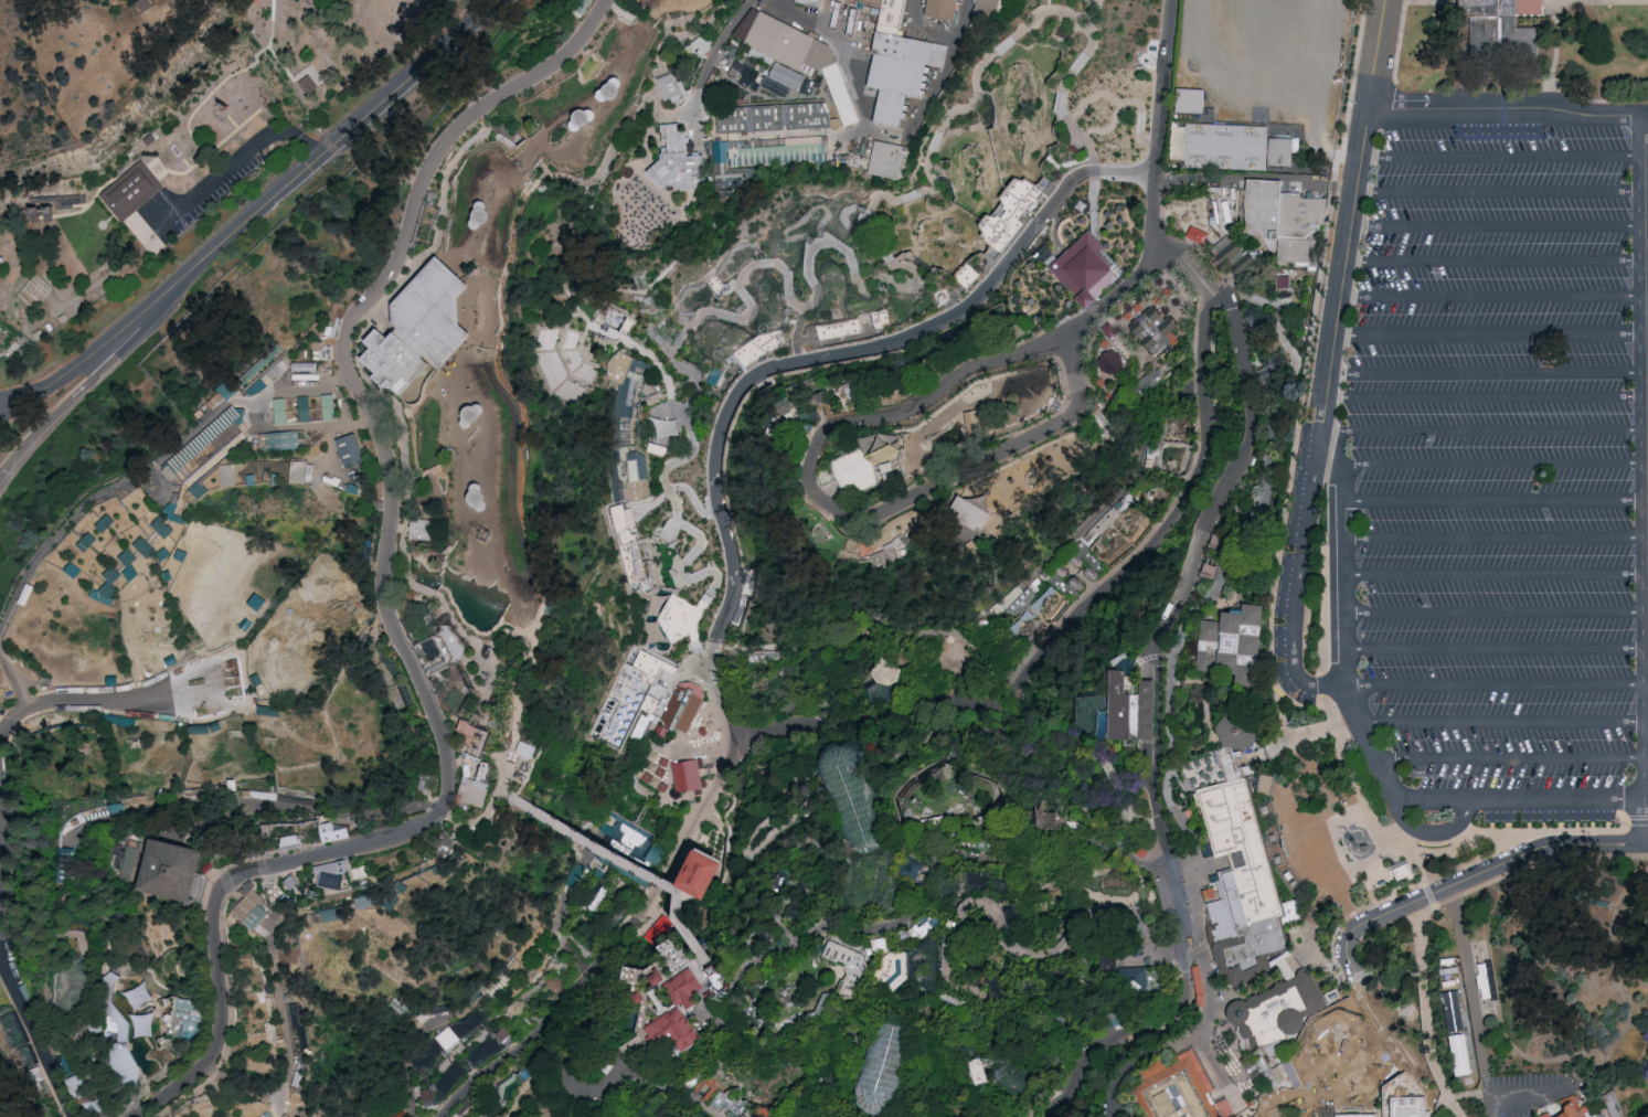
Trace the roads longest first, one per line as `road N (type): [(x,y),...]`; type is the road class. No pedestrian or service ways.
road 1 (residential): [(1376,760),(1349,689),(1344,478),(1320,433),(1386,0)]
road 2 (residential): [(0,408),(47,391),(128,333),(501,0)]
road 3 (residential): [(1397,1041),(1352,956),(1357,932),(1450,885),(1552,850),(1647,847)]
road 4 (motorway): [(0,483),(126,354),(164,301)]

